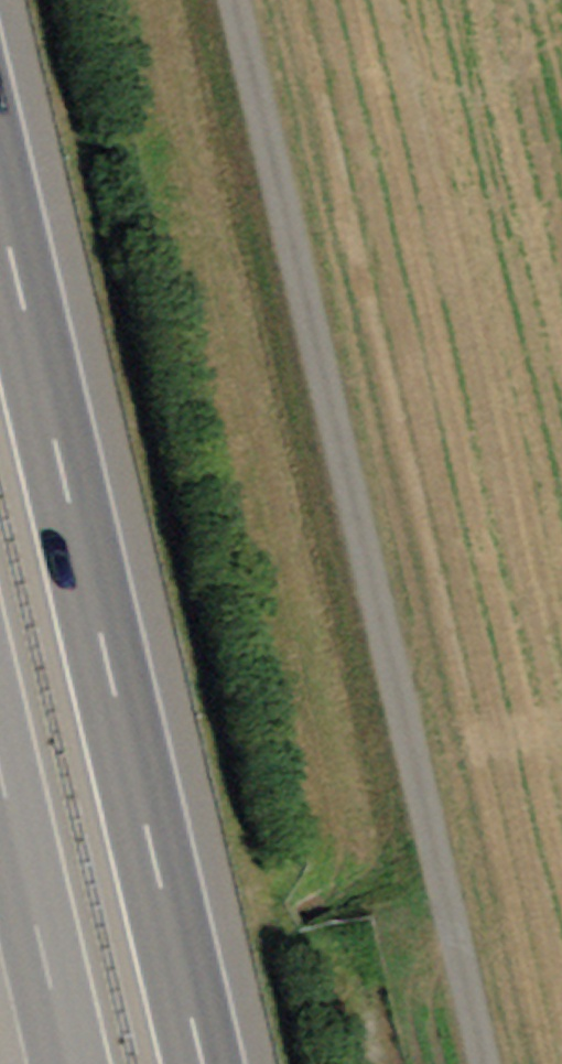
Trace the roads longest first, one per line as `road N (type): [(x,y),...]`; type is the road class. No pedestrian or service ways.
road 1 (track): [(479,1063),(229,0)]
road 2 (motorway): [(198,1063),(0,228)]
road 3 (motorway): [(0,774),(68,1063)]

